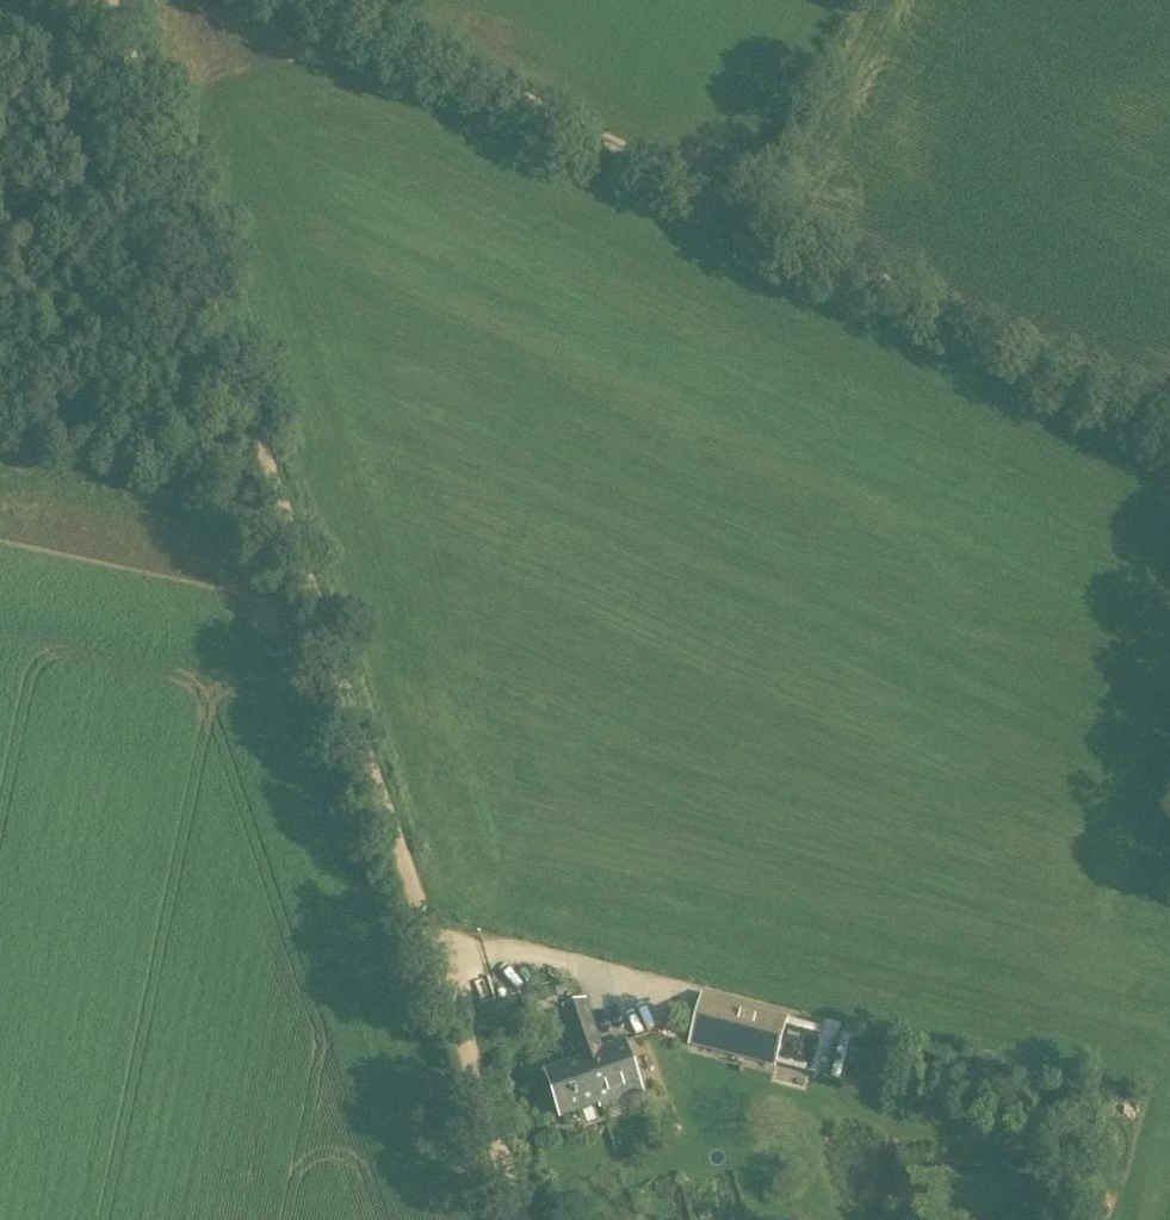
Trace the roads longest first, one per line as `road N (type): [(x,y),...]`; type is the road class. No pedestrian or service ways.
road 1 (track): [(517,1219),(107,0)]
road 2 (track): [(1169,424),(320,0)]

